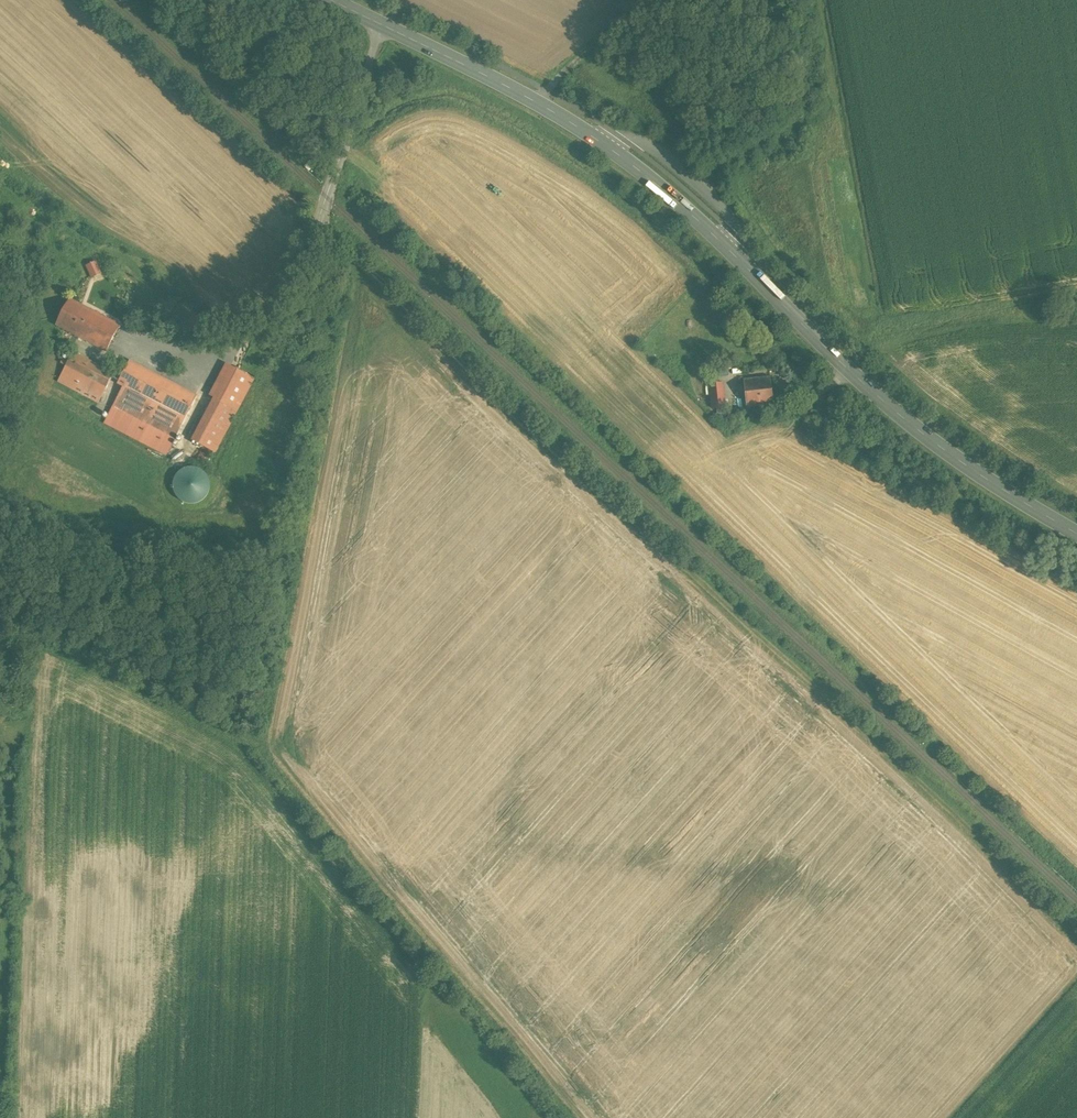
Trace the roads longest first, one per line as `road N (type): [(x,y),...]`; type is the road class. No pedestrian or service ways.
road 1 (secondary): [(339,0),(499,82),(652,179),(873,395),(1076,535)]
road 2 (track): [(208,361),(247,350),(311,235),(381,21)]

